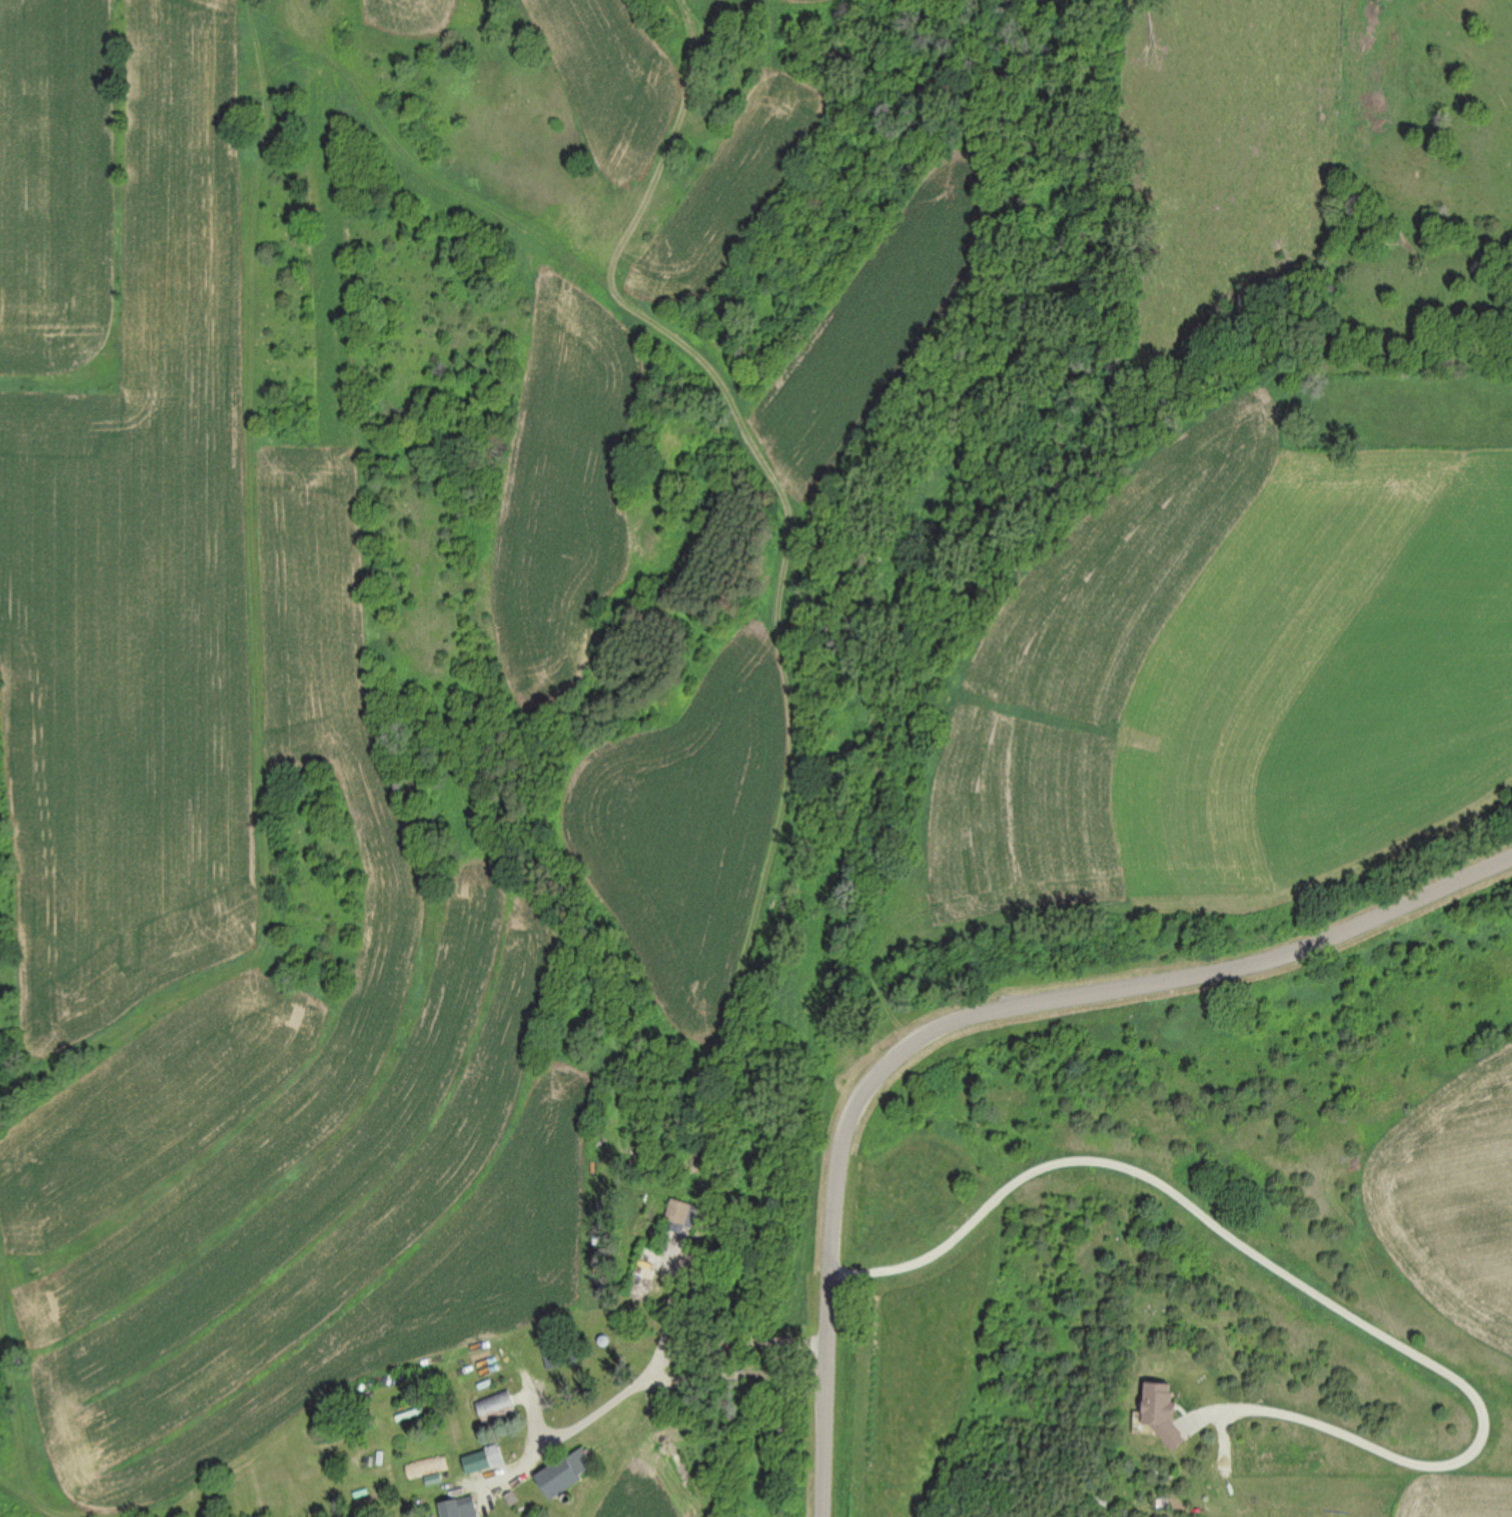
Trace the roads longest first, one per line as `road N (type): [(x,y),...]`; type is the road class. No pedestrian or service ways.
road 1 (residential): [(831,1516),(841,1145),(858,1077),(879,1053),(952,1020),(1298,962),(1511,867)]

